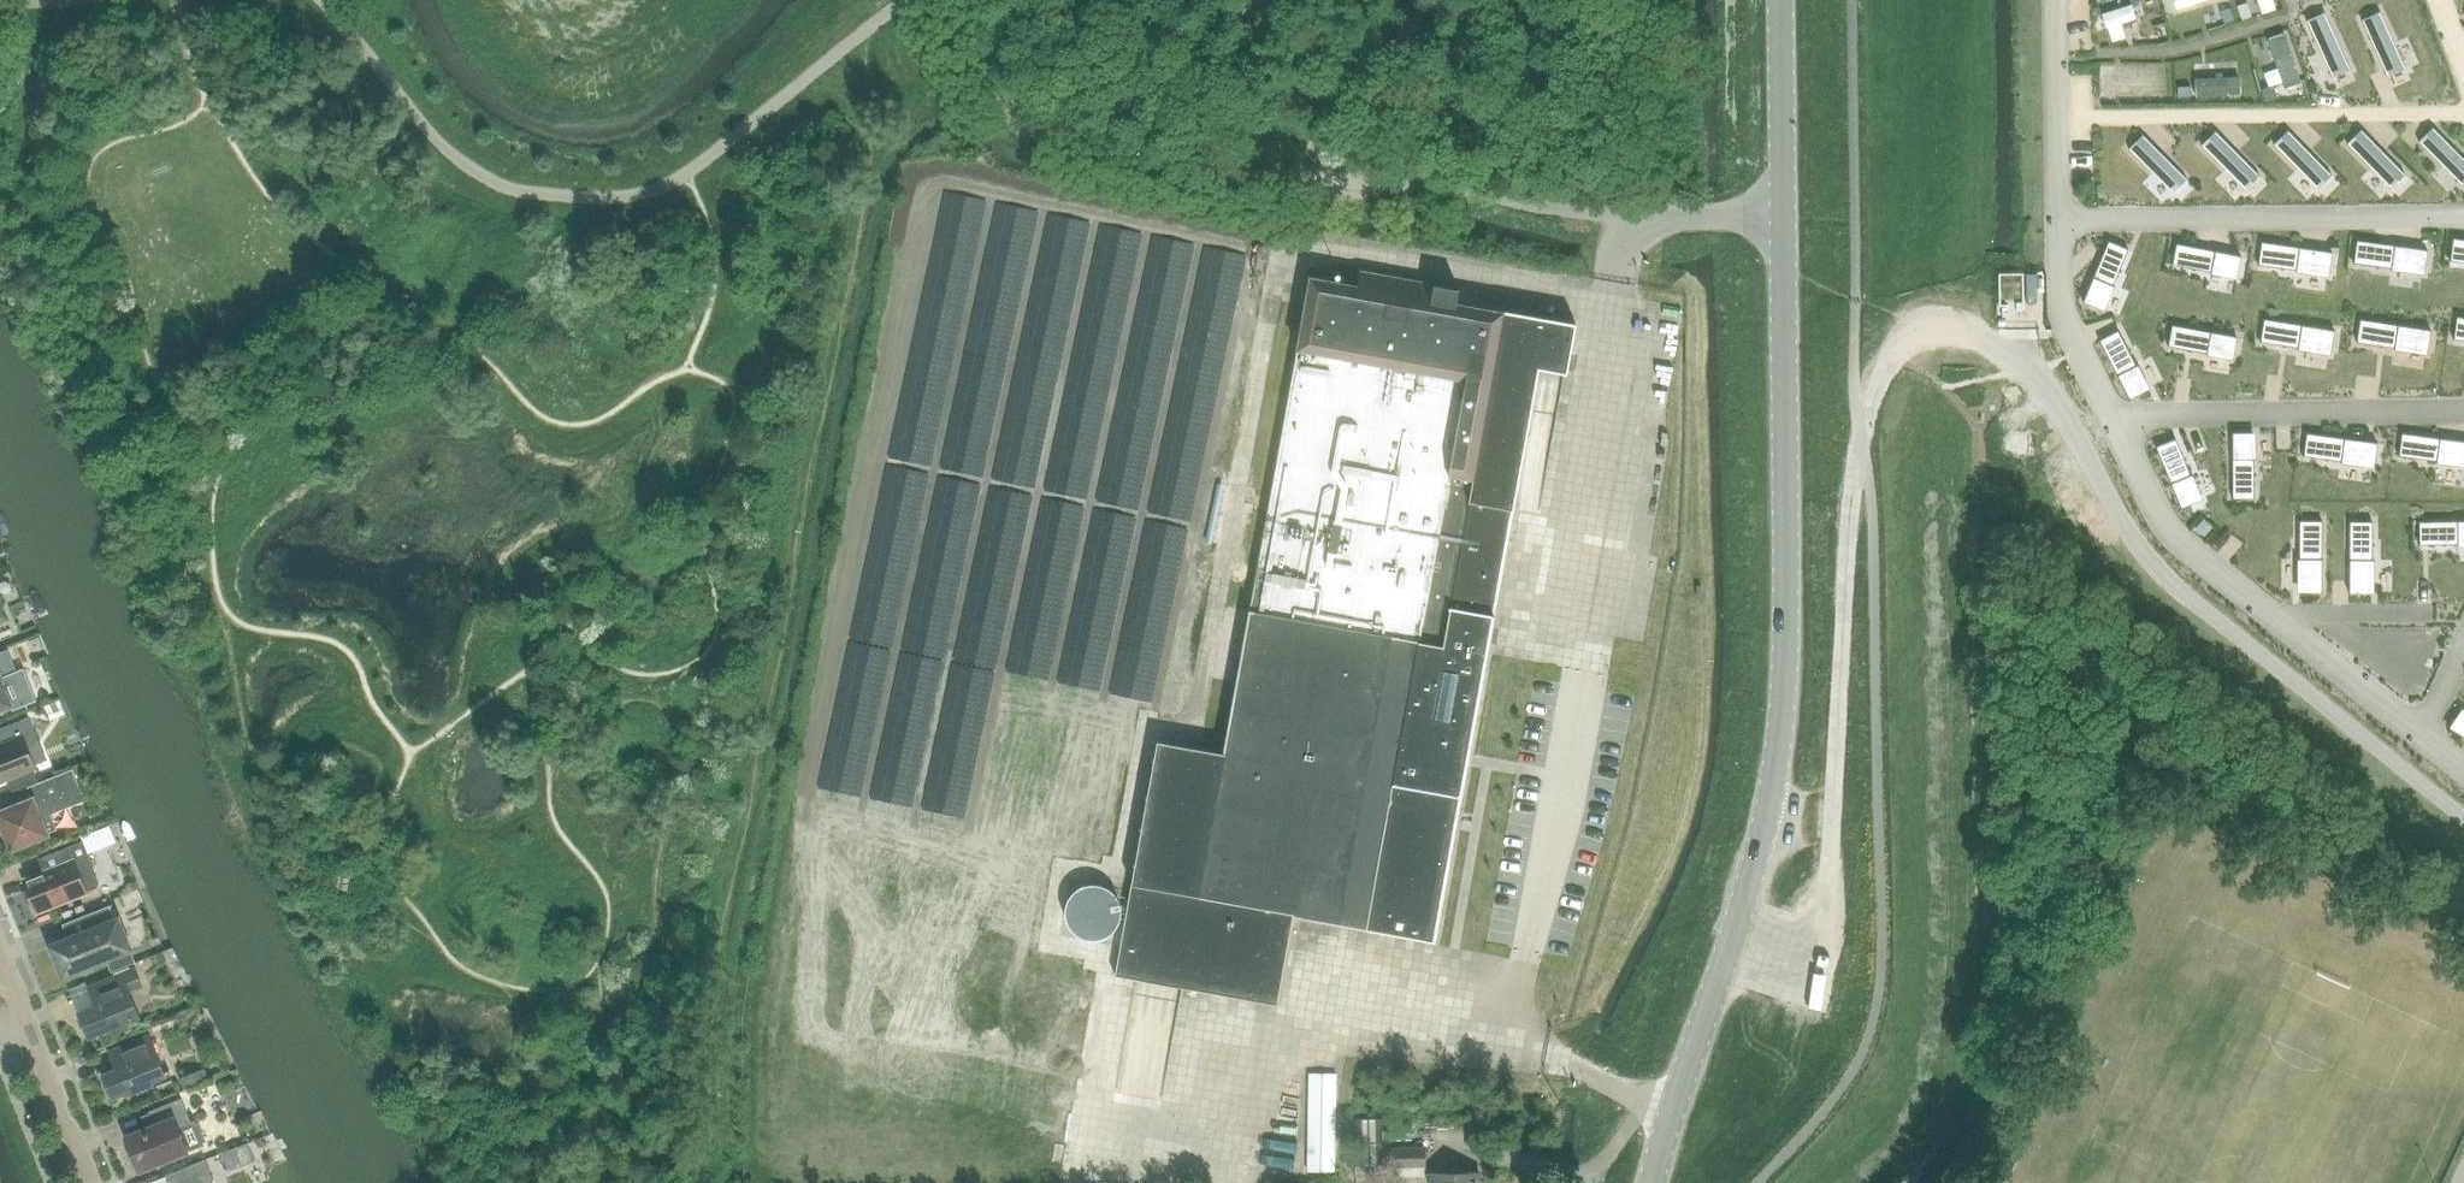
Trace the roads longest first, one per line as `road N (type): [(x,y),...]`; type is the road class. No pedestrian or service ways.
road 1 (tertiary): [(1653,1182),(1734,934),(1778,756),(1788,596),(1783,214)]
road 2 (unclassified): [(952,0),(970,43),(1025,115),(1132,158),(1283,180),(1397,182),(1630,216),(1783,214)]
road 3 (track): [(2463,824),(2179,592),(2138,547),(2050,402),(1970,339),(1943,332),(1904,341),(1890,356),(1863,432)]
road 4 (tertiary): [(1783,214),(1782,0)]
road 5 (residential): [(91,1182),(32,1033)]

